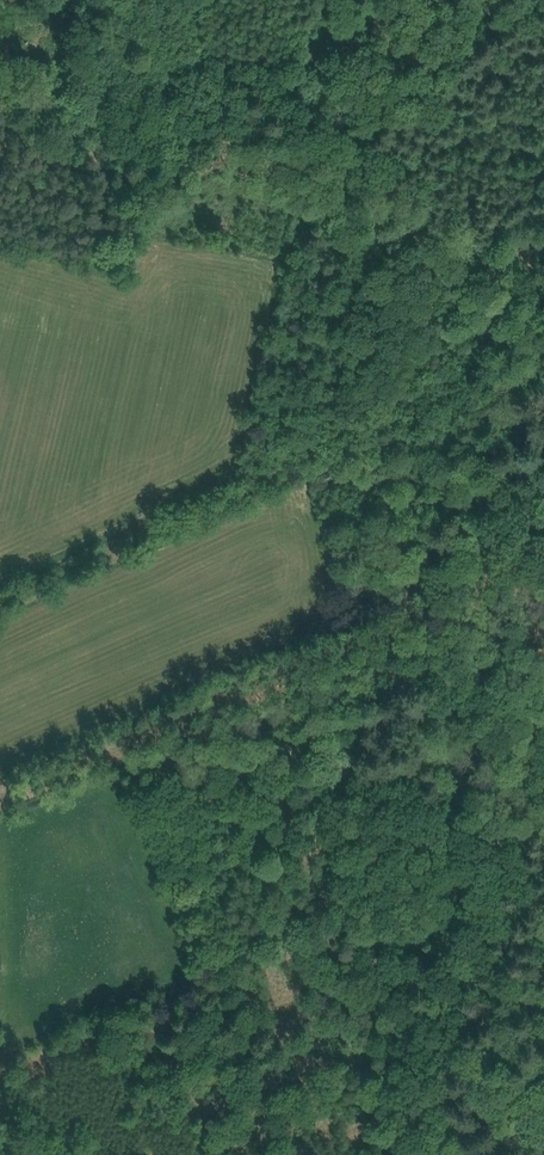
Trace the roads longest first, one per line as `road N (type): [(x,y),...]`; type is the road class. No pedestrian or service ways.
road 1 (track): [(543,564),(393,629)]

